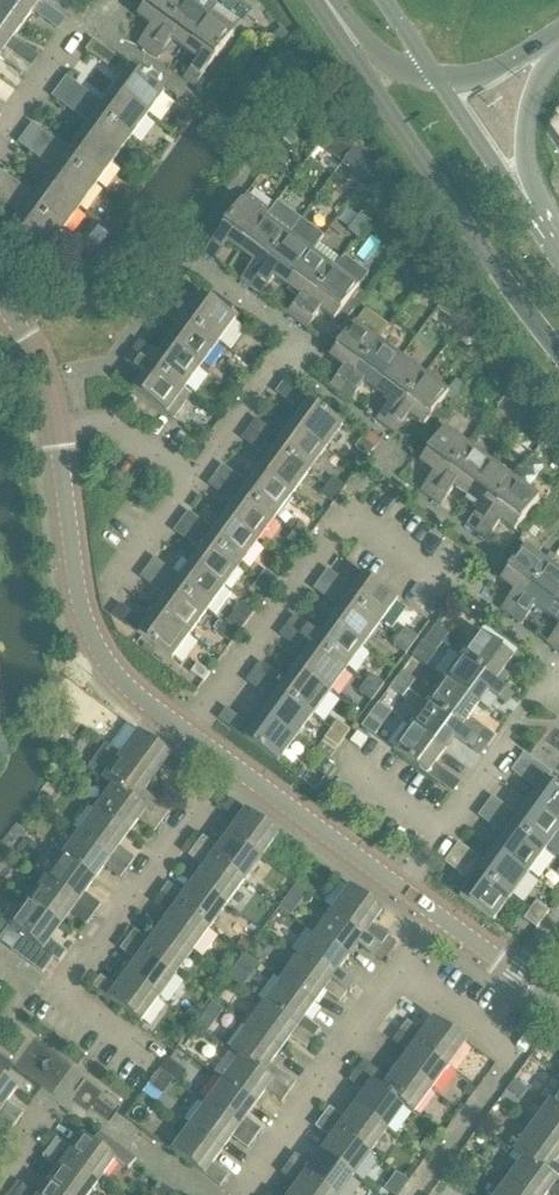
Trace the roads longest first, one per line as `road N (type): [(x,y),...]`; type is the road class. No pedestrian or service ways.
road 1 (secondary): [(352,33),(558,349)]
road 2 (residential): [(56,419),(73,575),(88,626),(117,675),(191,732)]
road 3 (residential): [(239,1194),(445,920)]
road 4 (residential): [(64,996),(229,760)]
road 5 (residential): [(191,732),(349,519)]
road 6 (residential): [(229,760),(403,890)]
road 7 (secondary): [(552,245),(438,81)]
road 8 (primary): [(552,245),(532,182),(529,128),(537,89),(558,62)]
road 9 (residential): [(403,890),(502,750)]
road 10 (residential): [(194,479),(164,452),(122,430),(56,419)]
road 11 (residential): [(0,144),(88,26)]
road 12 (residential): [(194,479),(284,365)]
road 13 (residential): [(445,920),(558,1001)]
road 14 (residential): [(110,589),(194,479)]
road 15 (residential): [(0,301),(34,339),(56,419)]
road 16 (primary): [(438,81),(506,71),(558,39)]

